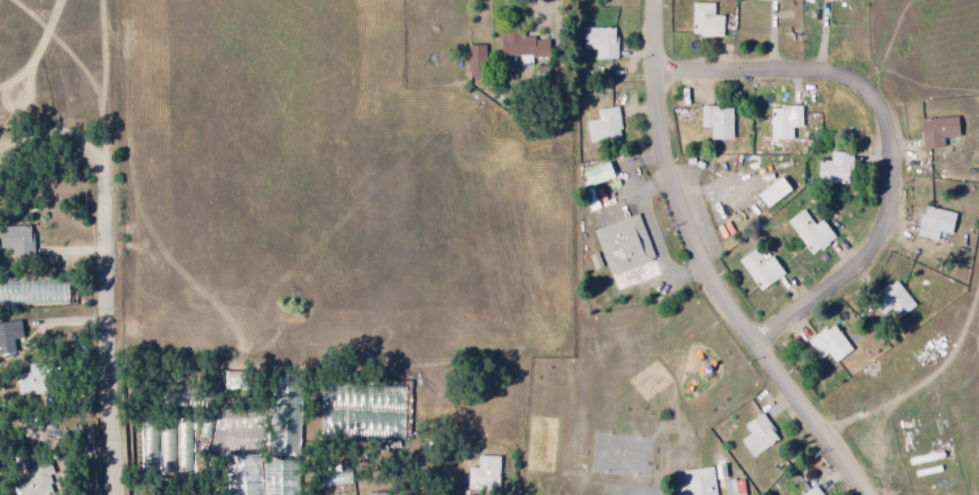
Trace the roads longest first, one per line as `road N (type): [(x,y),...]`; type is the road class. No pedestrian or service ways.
road 1 (residential): [(876,494),(765,340),(686,209),(665,127),(662,0)]
road 2 (residential): [(662,78),(735,63),(803,64),(852,74),(887,109),(899,166),(884,231),(855,270),(765,340)]
road 3 (residential): [(117,494),(111,193),(46,25),(25,0)]

